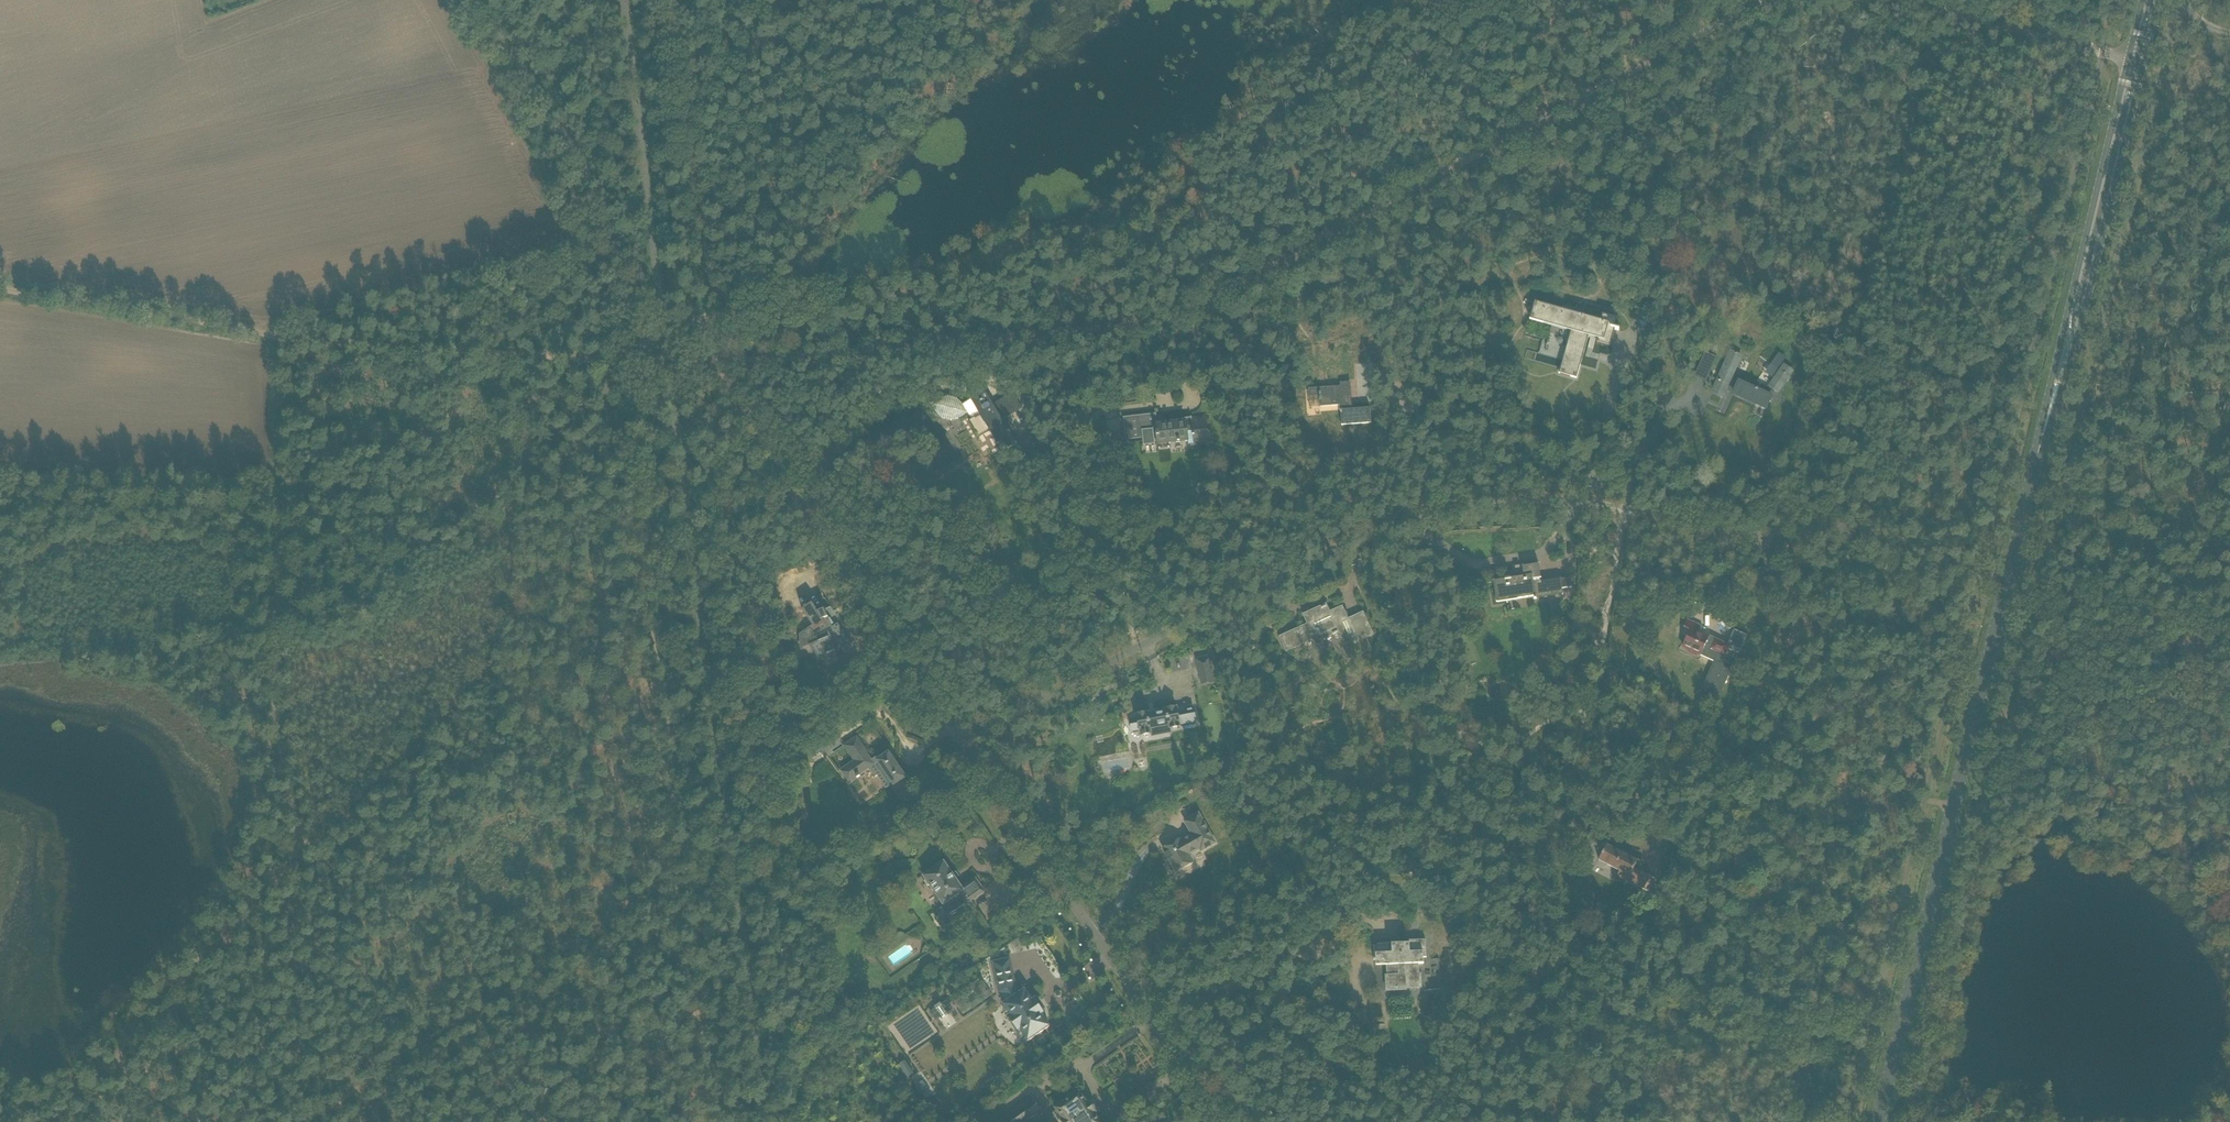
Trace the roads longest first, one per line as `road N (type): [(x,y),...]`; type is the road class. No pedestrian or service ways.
road 1 (track): [(1762,0),(1184,310),(1131,326),(712,366)]
road 2 (unclassified): [(1772,543),(1549,499),(1455,510),(1277,574),(964,741)]
road 3 (secondary): [(1878,1121),(2048,415)]
road 4 (track): [(0,290),(273,337),(619,361)]
road 5 (track): [(611,493),(567,534),(489,660),(302,855)]
road 6 (residential): [(1225,1121),(964,741)]
road 7 (residential): [(964,741),(712,366)]
road 8 (track): [(302,855),(106,1070),(77,1091),(0,1117)]
road 9 (track): [(474,0),(577,156),(642,351)]
road 10 (track): [(611,493),(669,710),(684,859)]
road 11 (track): [(712,366),(676,0)]
road 12 (track): [(684,859),(590,940),(421,1047)]
road 13 (track): [(302,855),(277,736),(276,538)]
road 14 (track): [(276,538),(501,551),(567,534)]
road 15 (secondary): [(2076,310),(2136,63)]
road 16 (track): [(273,337),(276,538)]
road 17 (unclassified): [(1793,595),(1817,599),(1839,589),(1854,564),(1850,540),(1834,521),(1810,515),(1787,523),(1772,543)]
road 18 (track): [(2075,45),(1895,0)]
road 19 (track): [(695,1012),(704,967),(684,859)]
road 20 (track): [(1501,0),(1494,123),(1502,150)]
road 21 (track): [(619,361),(606,398),(611,493)]

